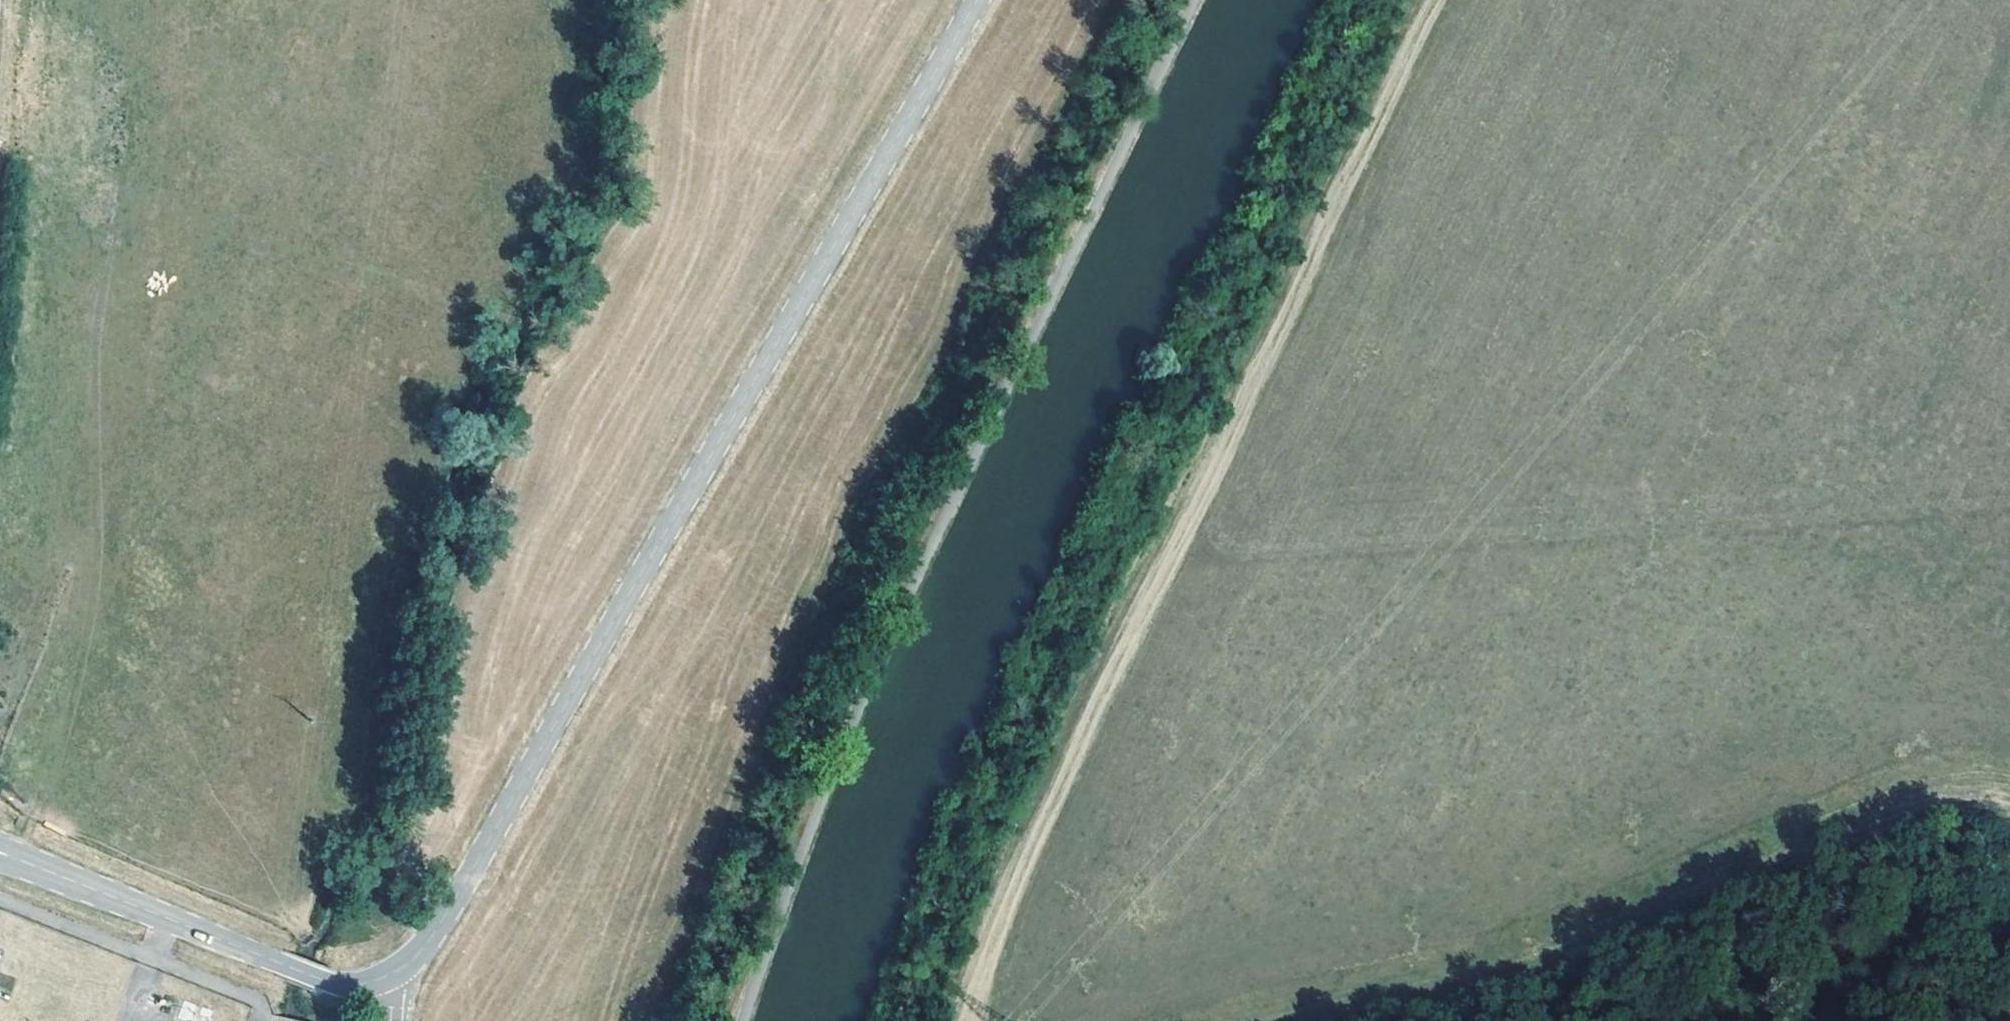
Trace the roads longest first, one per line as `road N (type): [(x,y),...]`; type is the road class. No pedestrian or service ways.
road 1 (unclassified): [(279,960),(350,987),(391,976),(442,929),(987,0)]
road 2 (unclassified): [(279,960),(0,846)]

